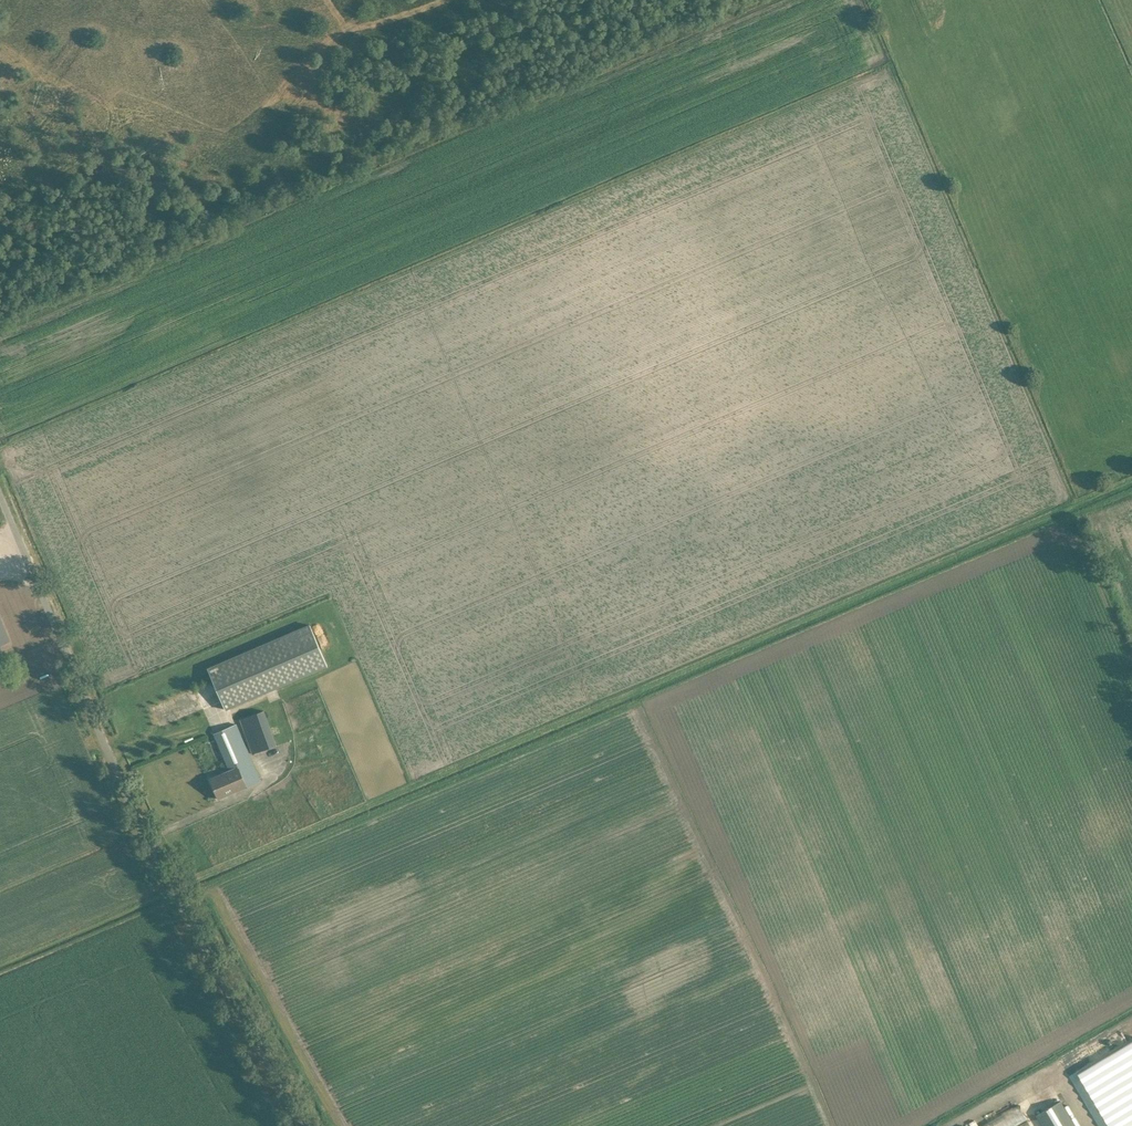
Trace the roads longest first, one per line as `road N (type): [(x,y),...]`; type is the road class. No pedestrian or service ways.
road 1 (unclassified): [(300,1125),(154,857),(0,492)]

